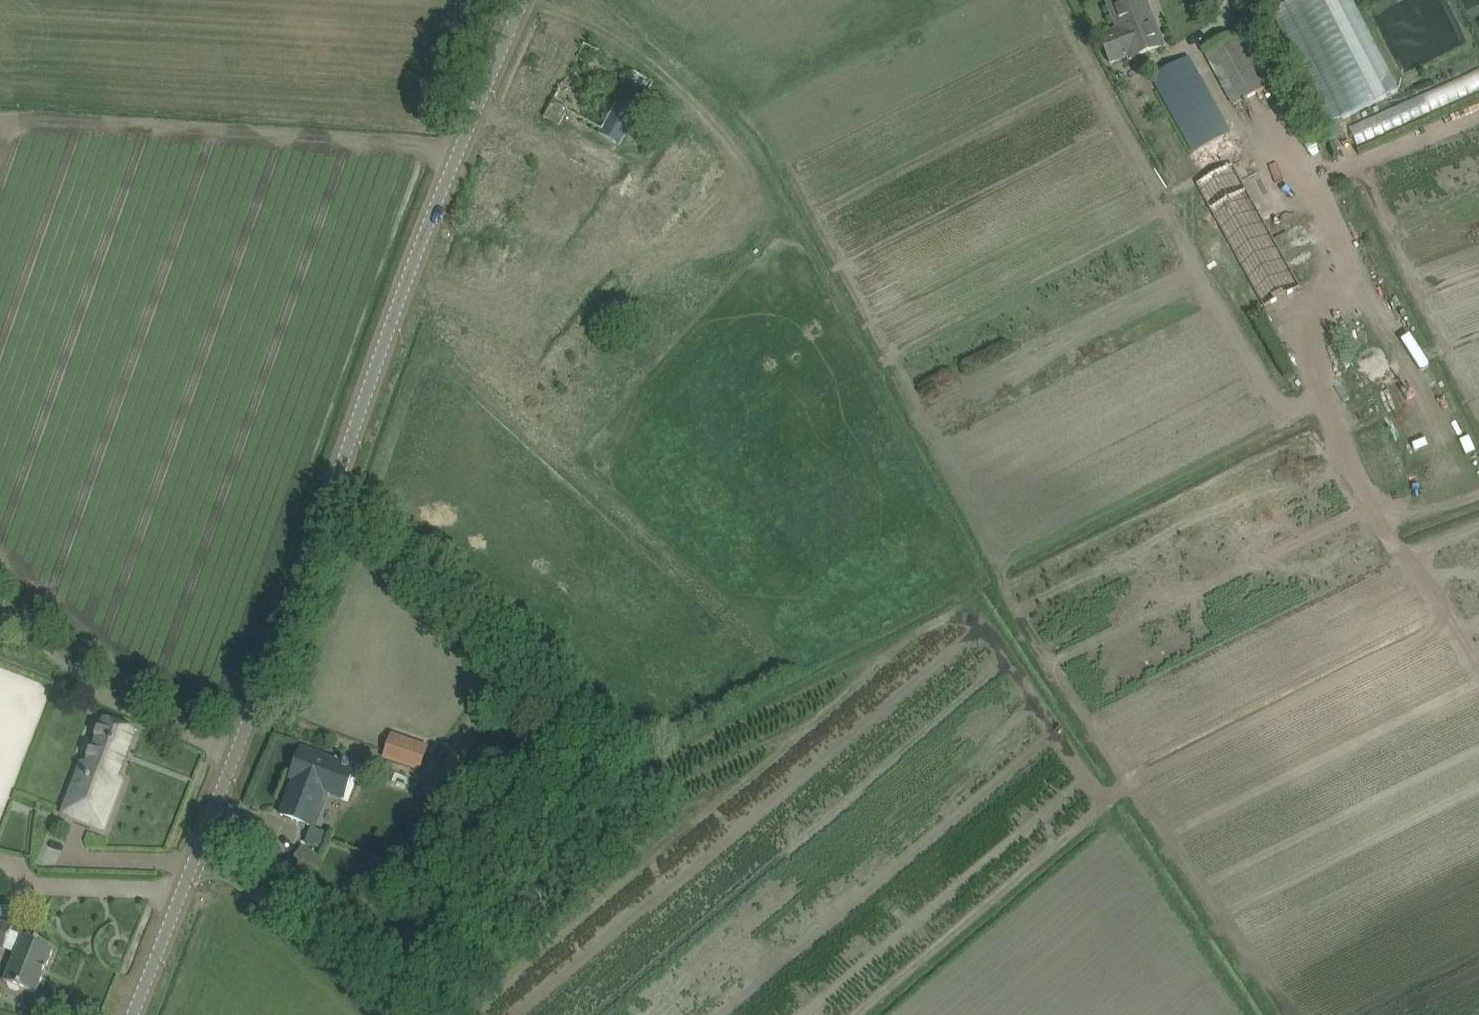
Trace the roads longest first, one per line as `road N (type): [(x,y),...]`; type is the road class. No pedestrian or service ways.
road 1 (tertiary): [(202,845),(407,278),(523,0)]
road 2 (unclassified): [(388,1014),(202,845)]
road 3 (tertiary): [(132,1014),(202,845)]

